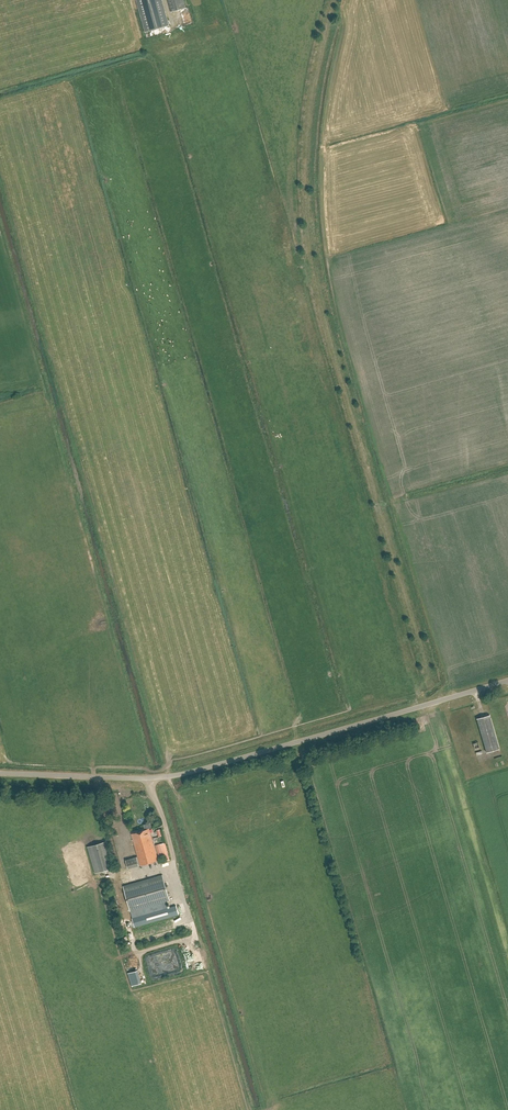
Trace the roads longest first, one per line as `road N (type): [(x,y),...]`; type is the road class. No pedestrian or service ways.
road 1 (unclassified): [(0,773),(190,773),(507,680)]

